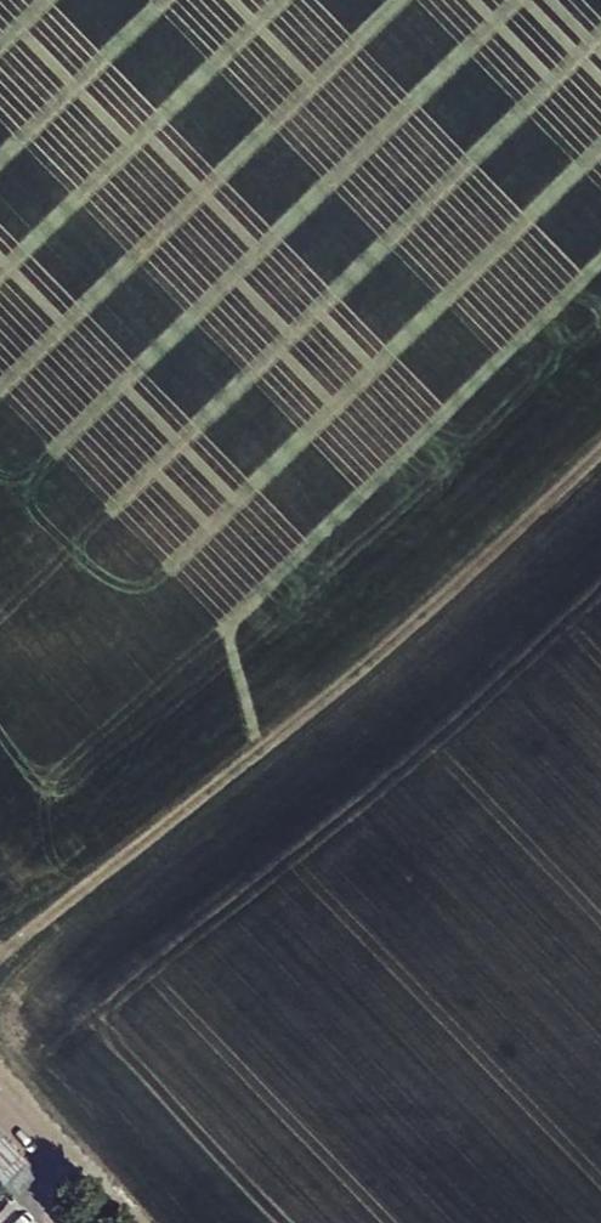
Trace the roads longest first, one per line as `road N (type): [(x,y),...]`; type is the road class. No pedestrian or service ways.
road 1 (track): [(0,962),(395,638),(600,450)]

